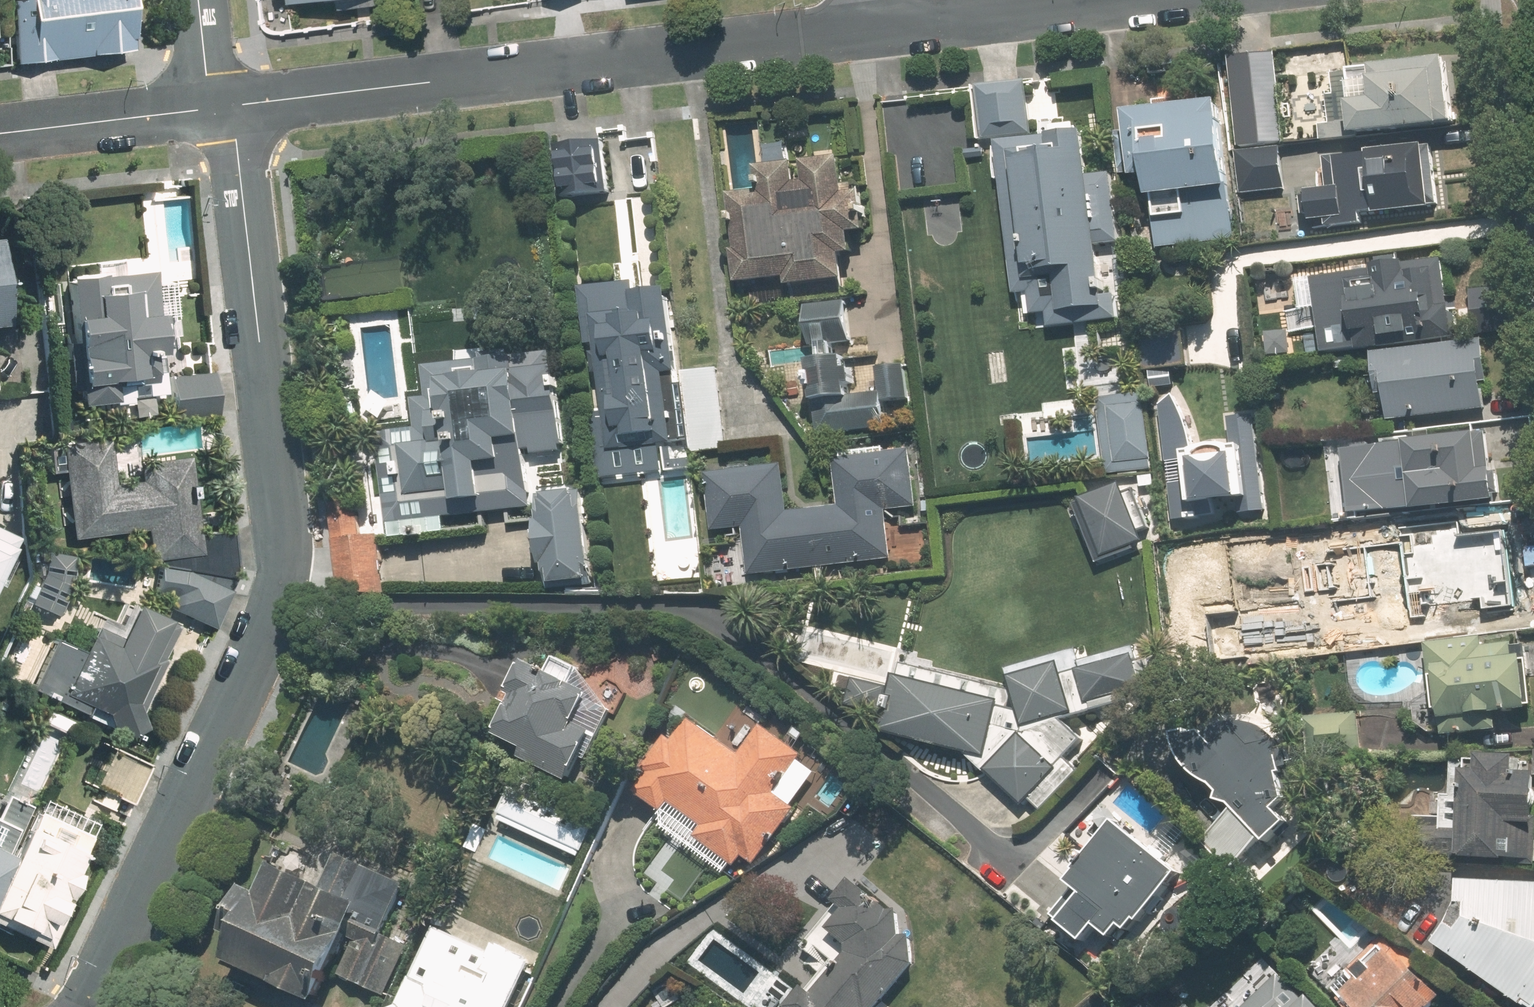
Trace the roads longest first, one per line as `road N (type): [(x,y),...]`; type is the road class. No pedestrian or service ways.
road 1 (residential): [(88,1006),(285,587),(235,139),(221,108)]
road 2 (residential): [(221,108),(875,28)]
road 3 (residential): [(0,133),(221,108)]
road 4 (residential): [(875,28),(1093,0)]

